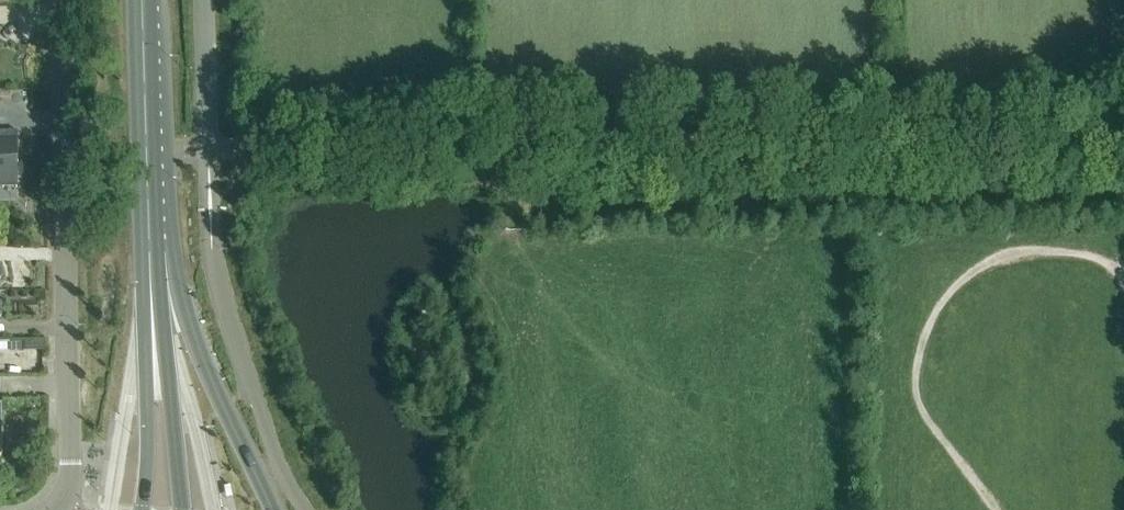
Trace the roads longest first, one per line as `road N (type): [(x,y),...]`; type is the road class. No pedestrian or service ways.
road 1 (track): [(1123,138),(209,150)]
road 2 (residential): [(55,509),(72,453),(63,0)]
road 3 (primary): [(275,509),(150,251)]
road 4 (primary): [(150,251),(144,0)]
road 5 (unclassified): [(210,205),(205,0)]
road 6 (primary): [(182,509),(153,337)]
road 7 (primary): [(153,337),(142,509)]

